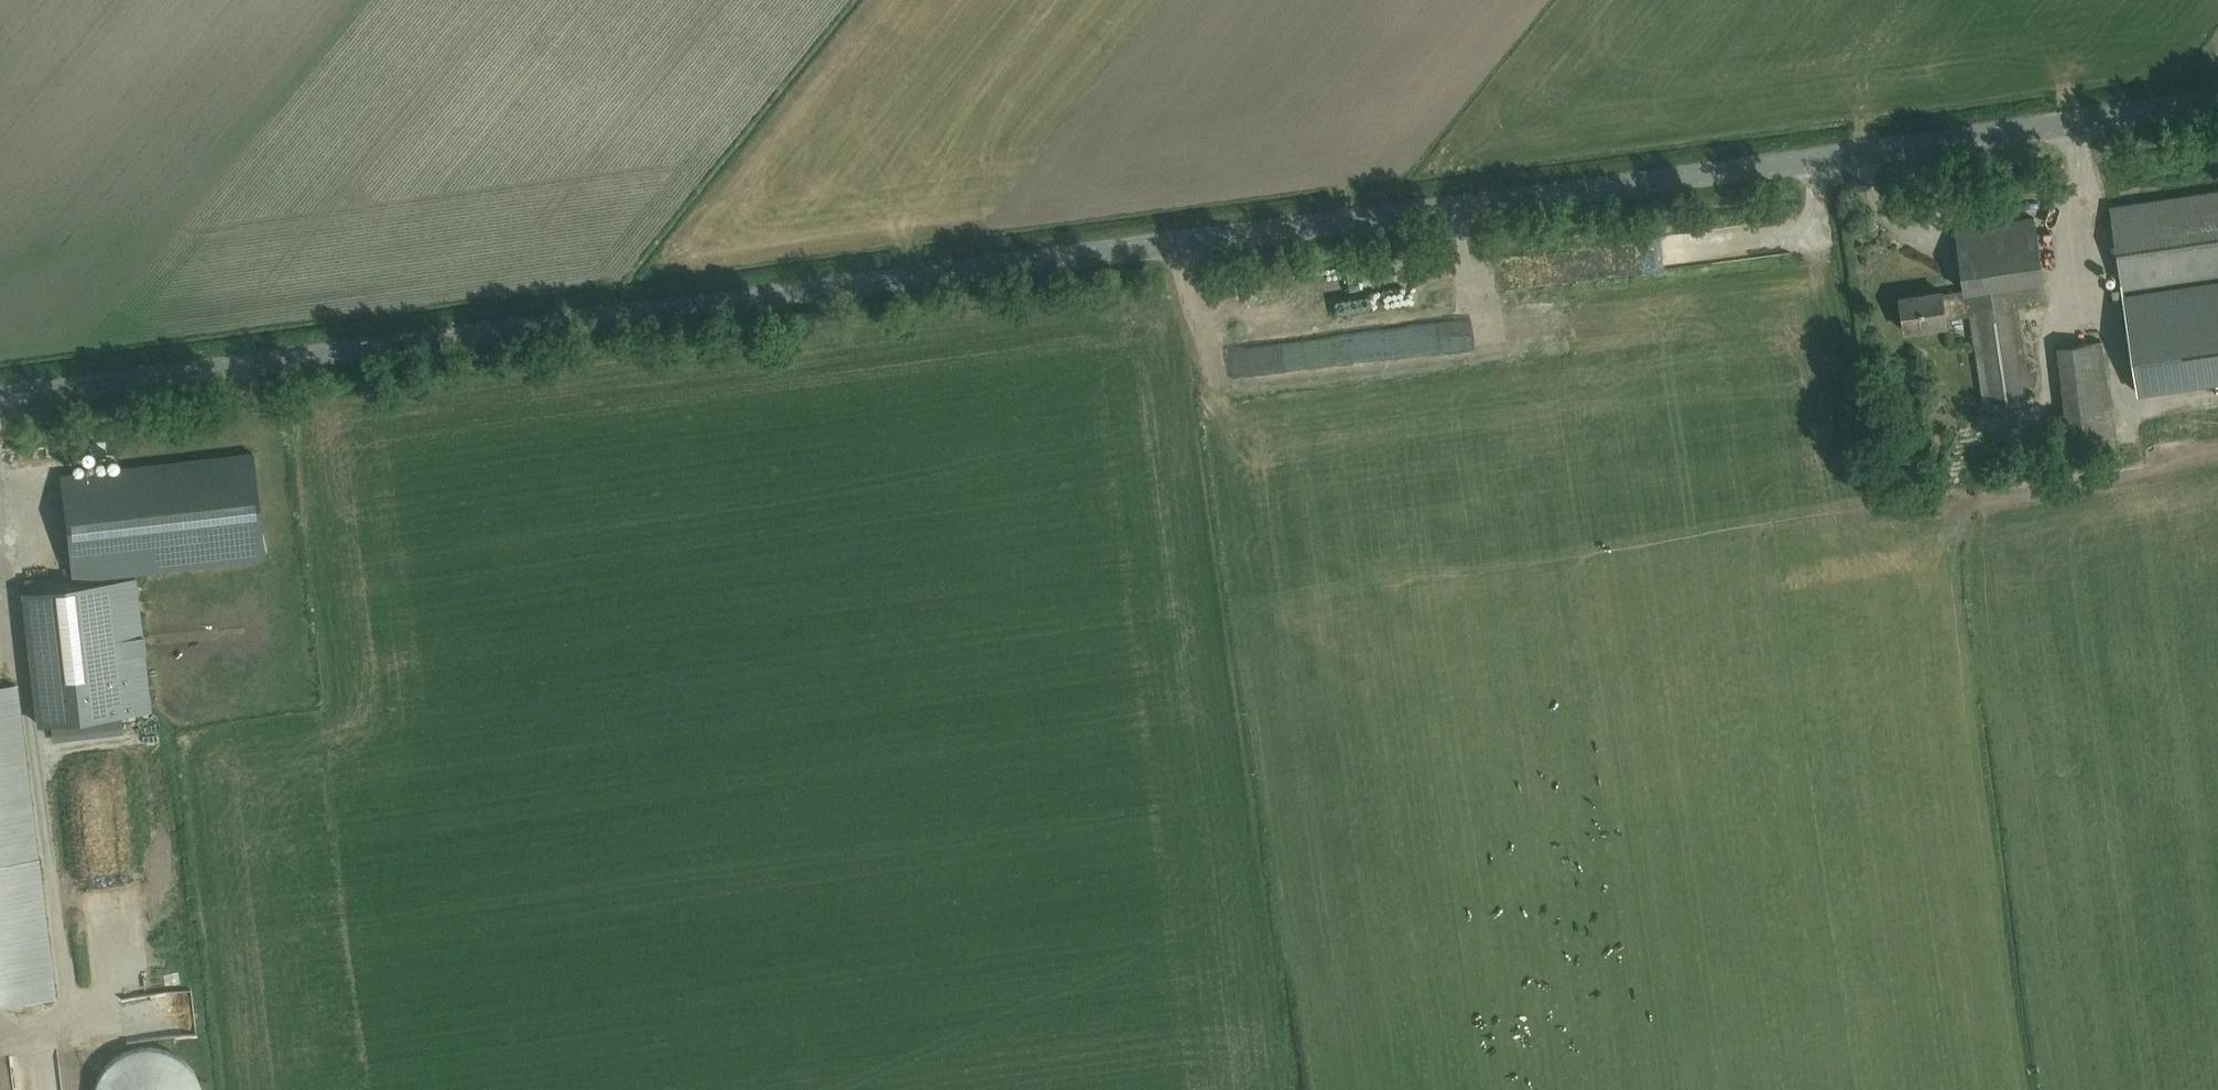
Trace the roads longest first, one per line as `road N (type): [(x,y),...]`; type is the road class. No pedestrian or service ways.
road 1 (unclassified): [(2217,96),(0,397)]

